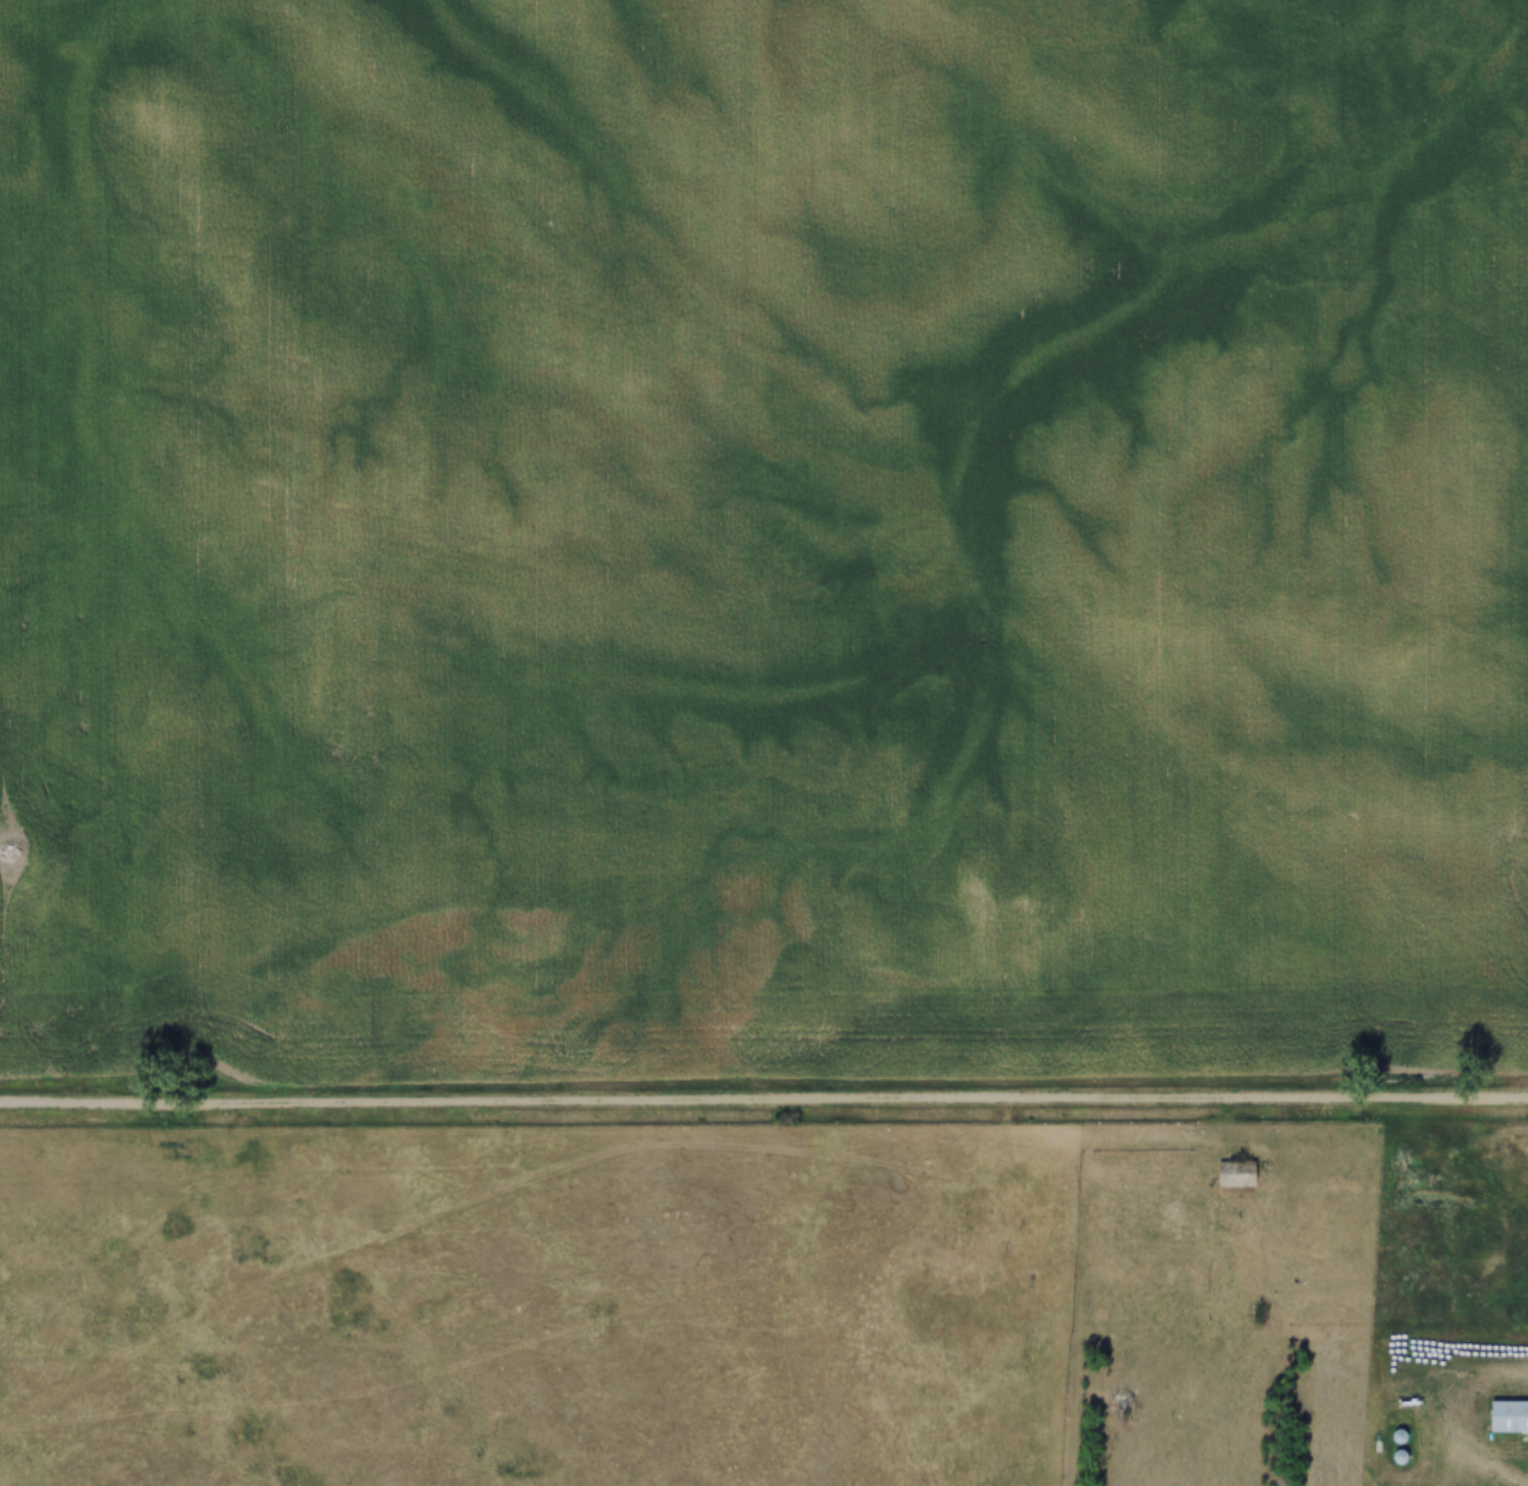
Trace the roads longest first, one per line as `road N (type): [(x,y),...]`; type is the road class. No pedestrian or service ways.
road 1 (track): [(1113,1392),(1138,1358),(1183,1336),(1382,1343),(1527,1478)]

